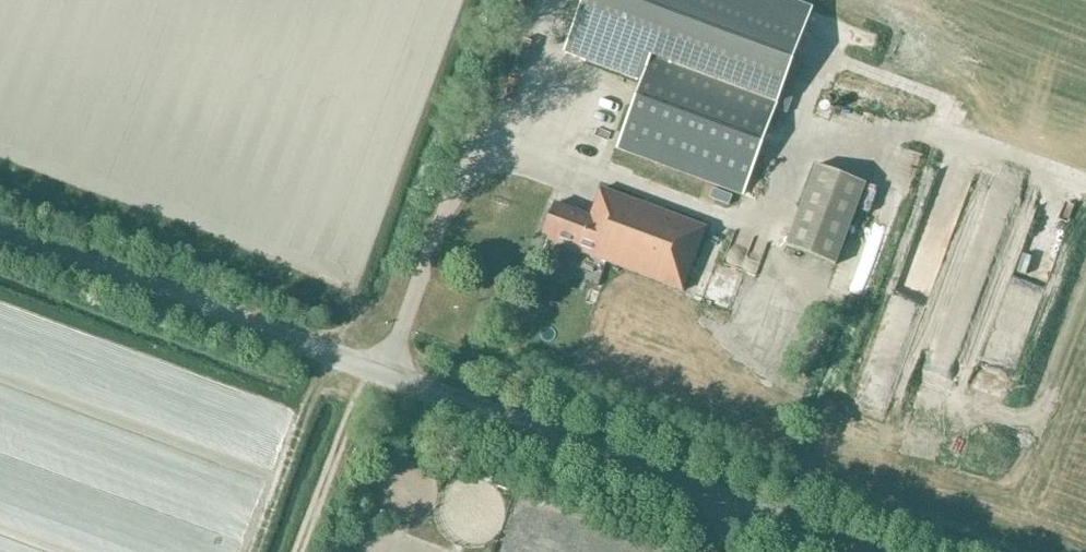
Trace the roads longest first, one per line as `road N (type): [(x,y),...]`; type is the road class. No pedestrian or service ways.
road 1 (unclassified): [(850,551),(0,235)]

